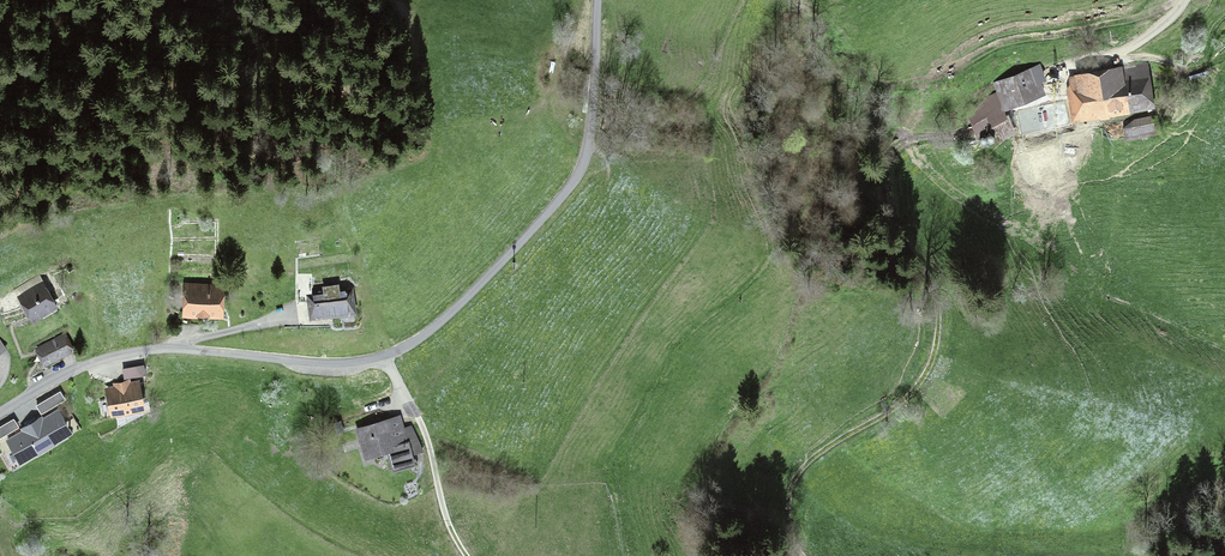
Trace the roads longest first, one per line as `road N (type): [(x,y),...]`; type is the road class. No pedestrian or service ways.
road 1 (unclassified): [(598,0),(595,97),(581,168),(534,227),(420,338),(340,362),(129,353),(74,371),(0,412)]
road 2 (track): [(971,132),(908,142),(885,172),(901,233),(938,304),(928,369),(893,410),(772,494),(747,555)]
road 3 (track): [(384,355),(427,441),(465,555)]
road 4 (track): [(1186,0),(1139,43),(1072,69),(1010,113)]
road 5 (track): [(1224,486),(1137,524),(1132,540),(1160,555)]

